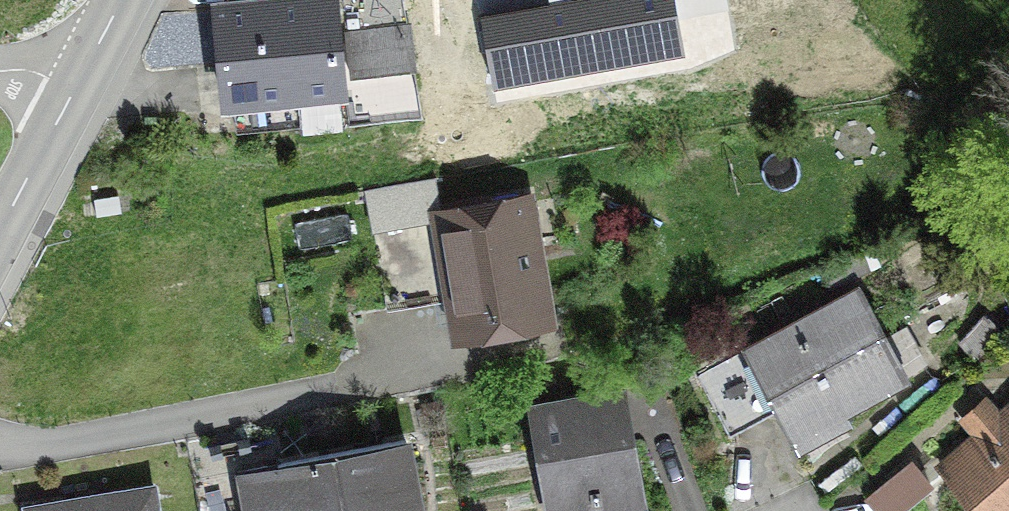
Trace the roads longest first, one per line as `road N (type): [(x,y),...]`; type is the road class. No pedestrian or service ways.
road 1 (tertiary): [(0,230),(78,88)]

